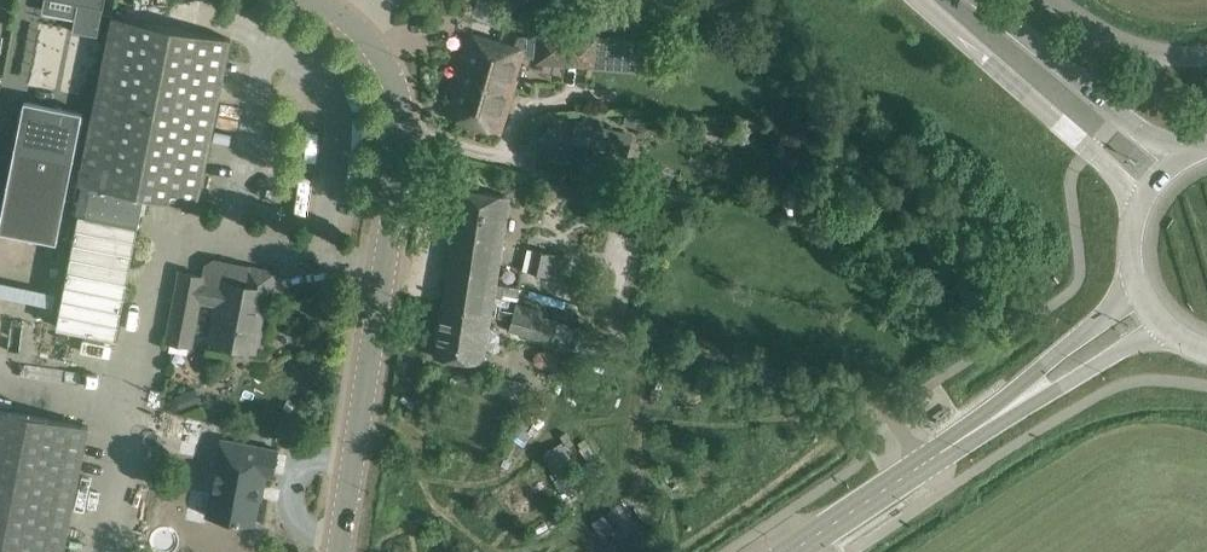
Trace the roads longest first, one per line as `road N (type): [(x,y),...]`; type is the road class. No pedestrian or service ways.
road 1 (unclassified): [(337,551),(397,215),(399,90),(336,11),(313,0)]
road 2 (primary): [(919,0),(1092,151),(1144,215)]
road 3 (primary): [(1197,160),(1149,141),(979,0)]
road 4 (tertiary): [(789,551),(1016,402)]
road 5 (tertiary): [(1138,274),(1120,305),(1041,368),(1016,402)]
road 6 (tertiary): [(1016,402),(1132,343),(1175,334)]
road 7 (unclassified): [(1206,55),(1117,39),(1056,0)]

